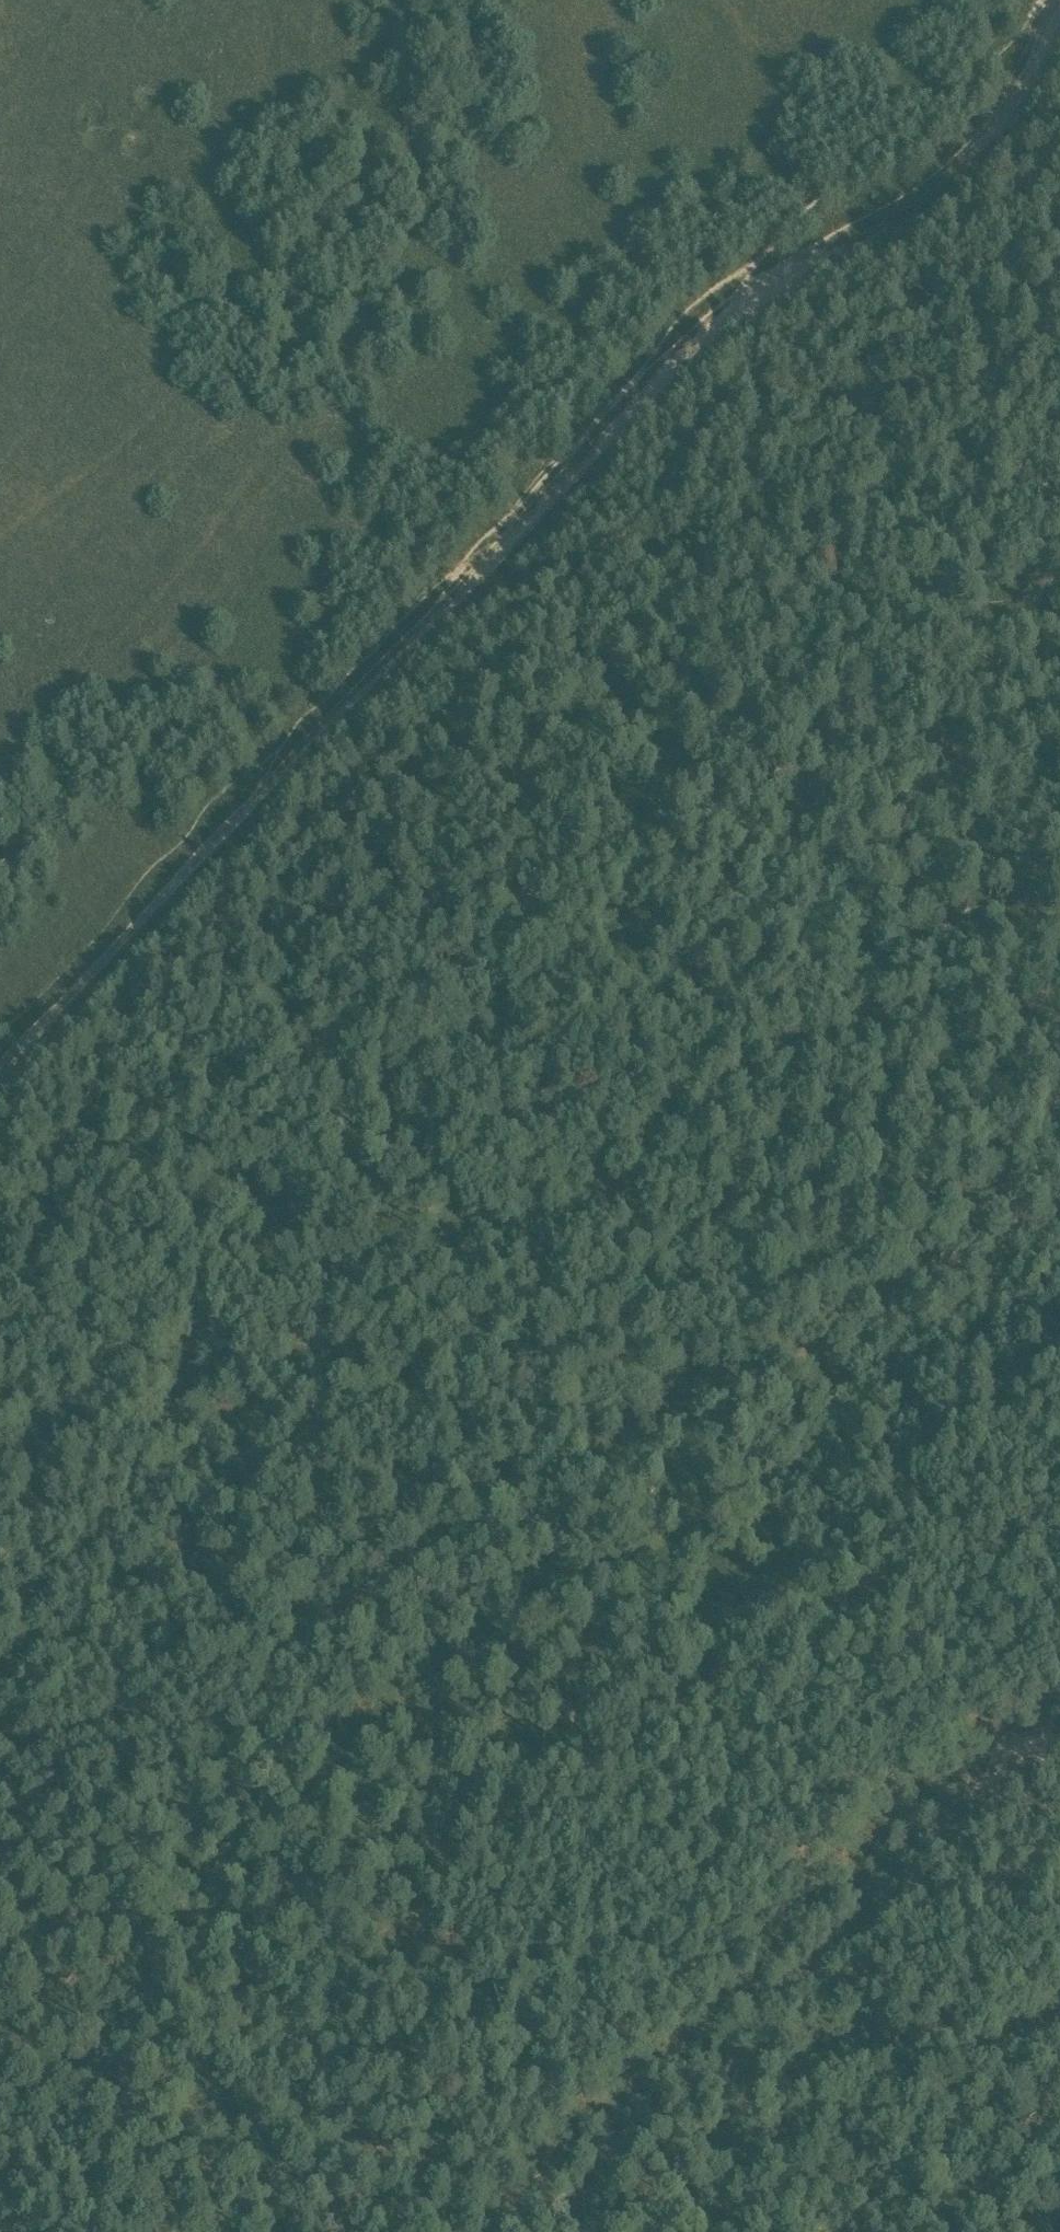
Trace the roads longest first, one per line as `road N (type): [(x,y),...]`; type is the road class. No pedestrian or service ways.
road 1 (track): [(0,1080),(211,851),(731,317),(912,209),(1004,127),(1059,17)]

